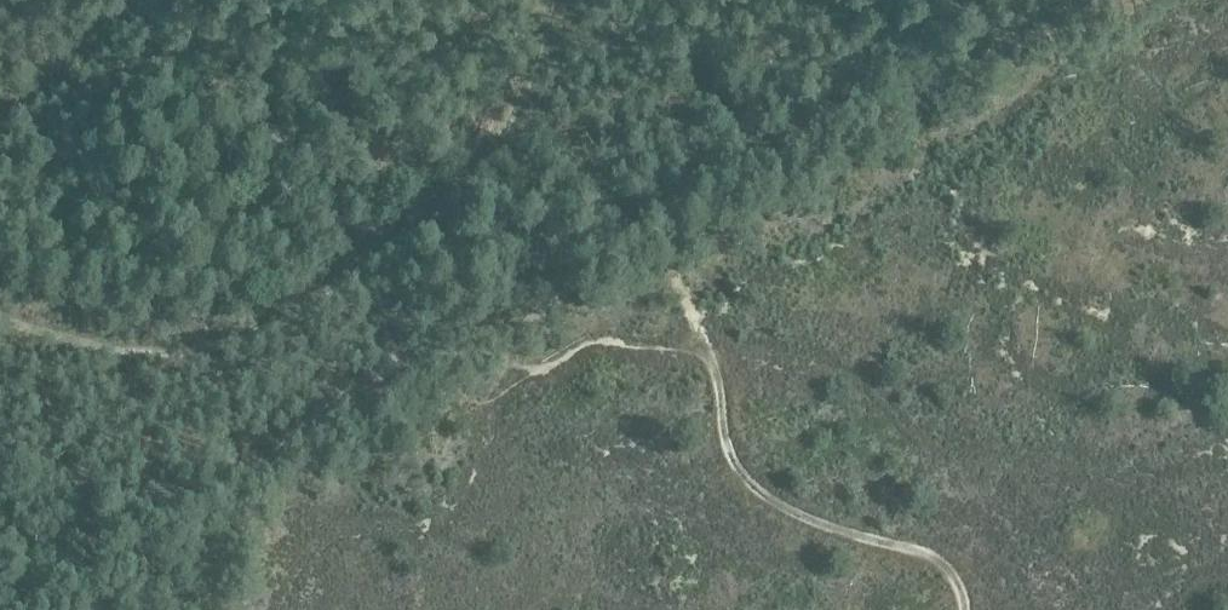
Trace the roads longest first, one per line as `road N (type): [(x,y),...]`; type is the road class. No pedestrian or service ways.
road 1 (track): [(1043,0),(864,101),(511,330),(443,357),(387,366)]
road 2 (track): [(0,323),(164,356),(239,342),(304,310),(458,192),(495,148),(554,0)]
road 3 (track): [(963,609),(958,585),(930,556),(834,528),(745,484),(731,460),(715,377),(660,236)]
road 4 (track): [(142,0),(160,49),(194,85),(308,168),(358,272)]

